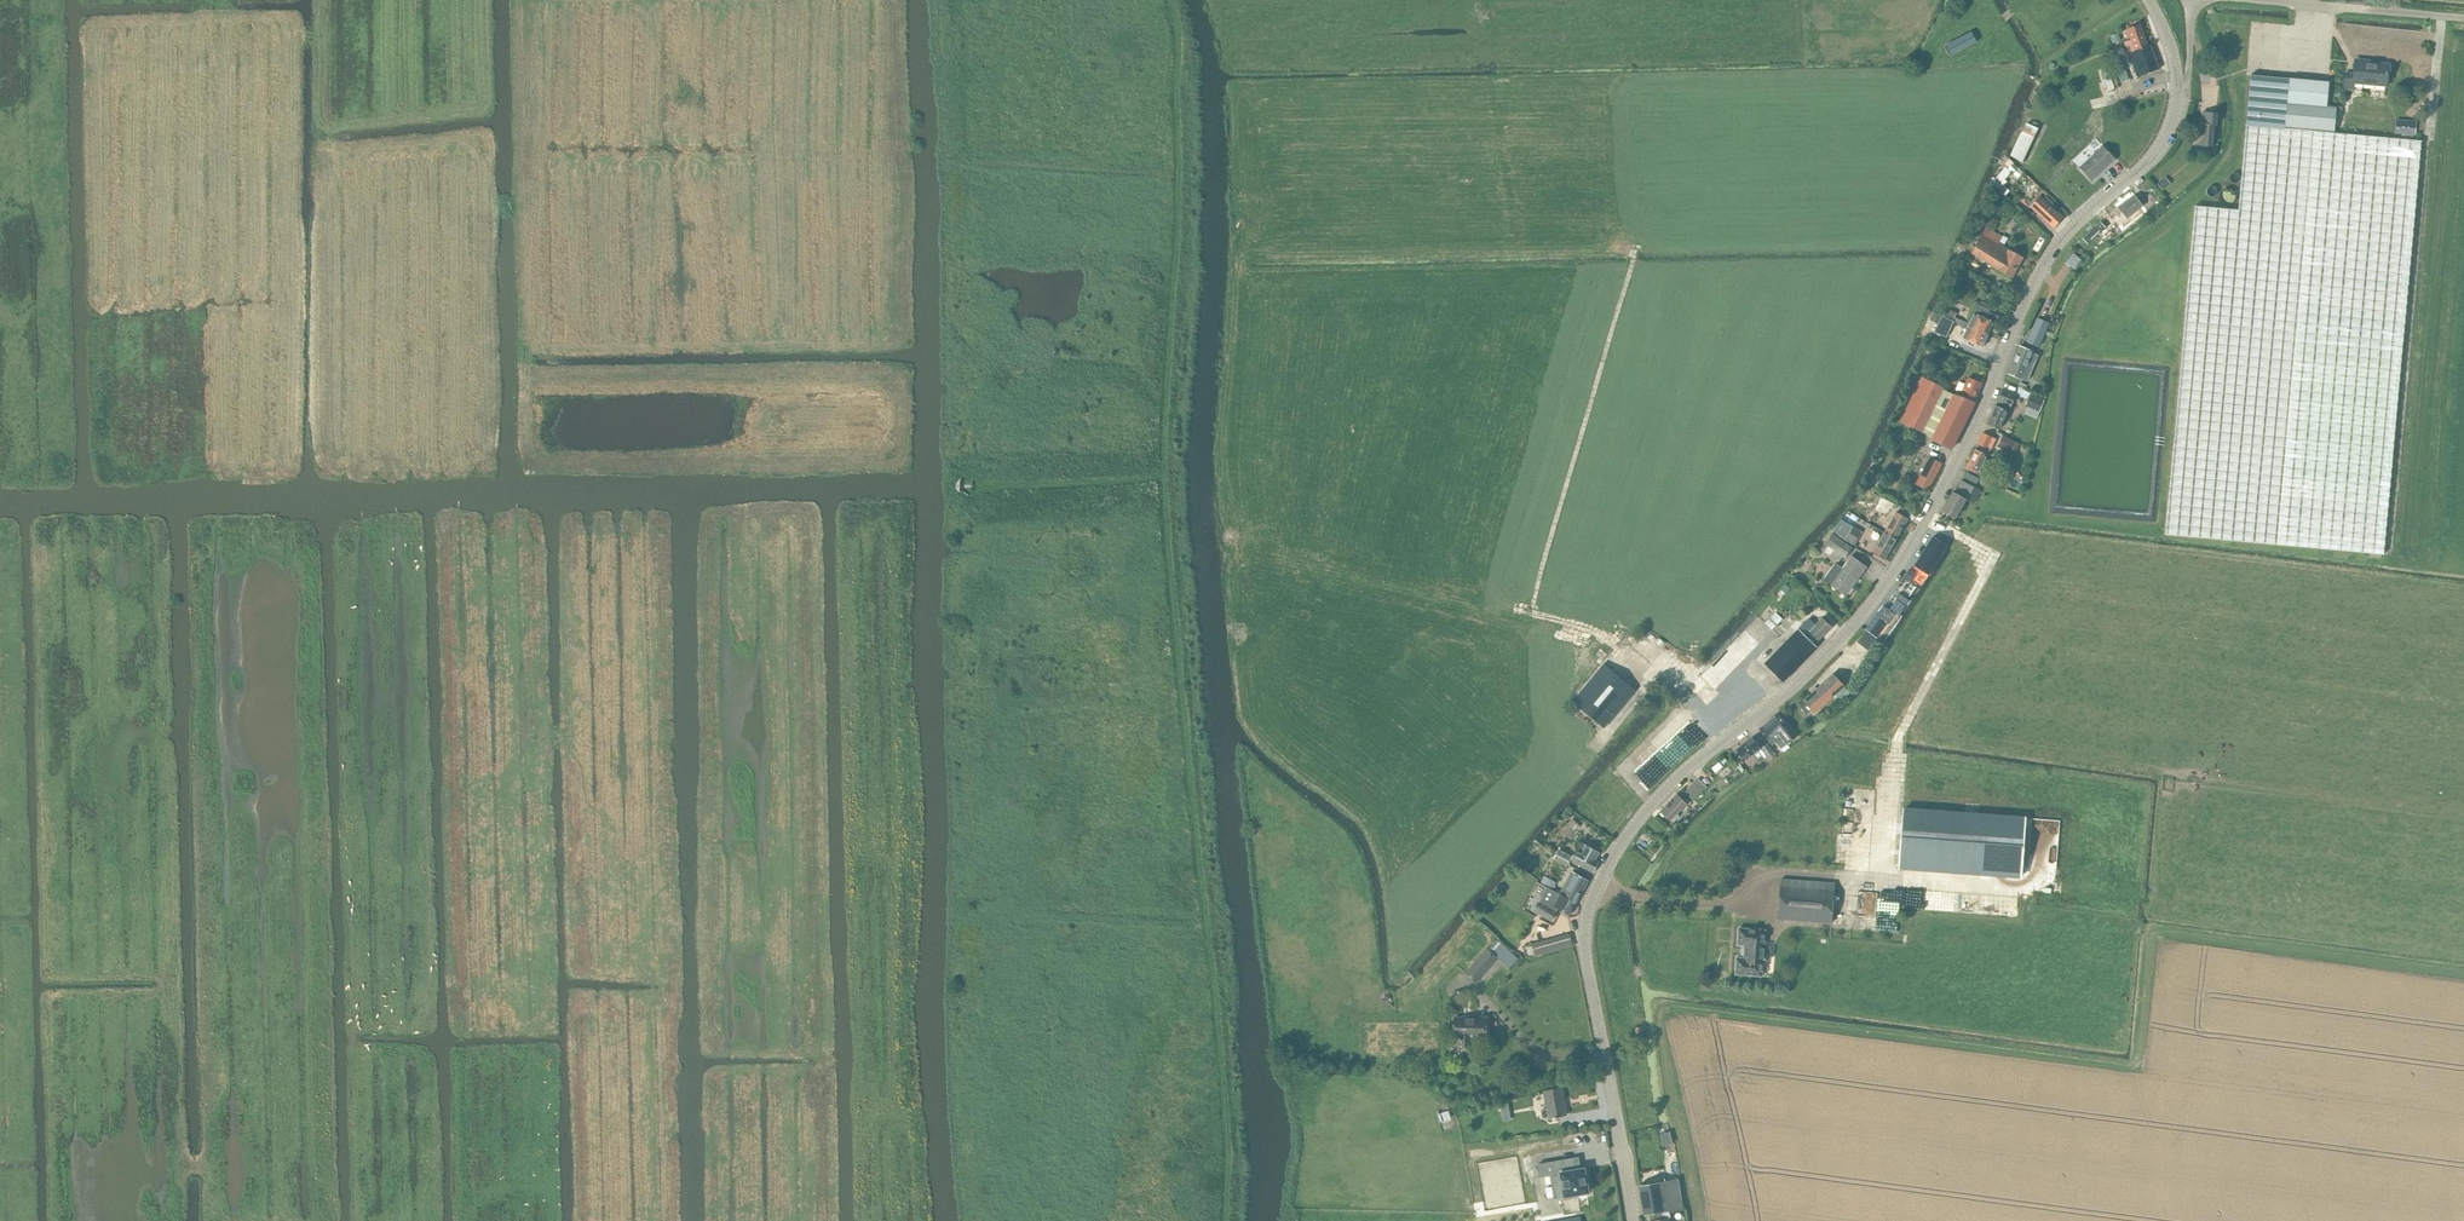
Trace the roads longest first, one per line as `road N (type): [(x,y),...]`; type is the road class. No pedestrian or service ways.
road 1 (unclassified): [(1634,1220),(1586,960),(1591,900),(1626,837),(1672,783),(1803,678),(1876,598),(1965,442),(2049,256),(2162,142),(2177,81),(2148,0)]
road 2 (track): [(2440,16),(2389,555)]
road 3 (track): [(1888,880),(1897,738),(1994,555),(1925,518)]
road 4 (track): [(1634,249),(1531,611)]
road 5 (track): [(1781,697),(1766,682),(1711,723),(1598,633),(1513,606)]
road 6 (track): [(2463,18),(2311,4)]
road 7 (track): [(2205,0),(2223,29),(2308,37)]

